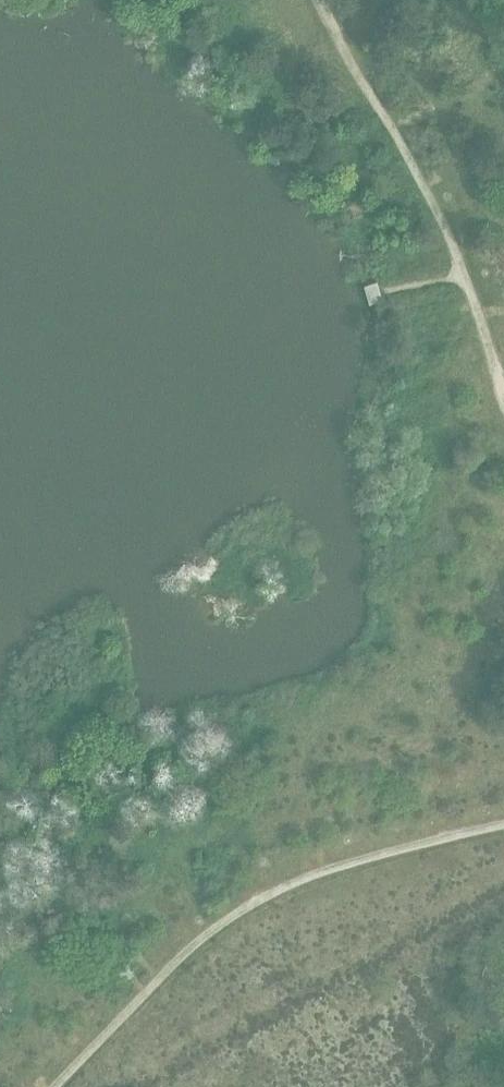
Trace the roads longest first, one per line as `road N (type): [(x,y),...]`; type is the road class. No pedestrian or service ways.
road 1 (track): [(52,1086),(213,923),(302,876),(503,827)]
road 2 (track): [(503,371),(328,0)]

